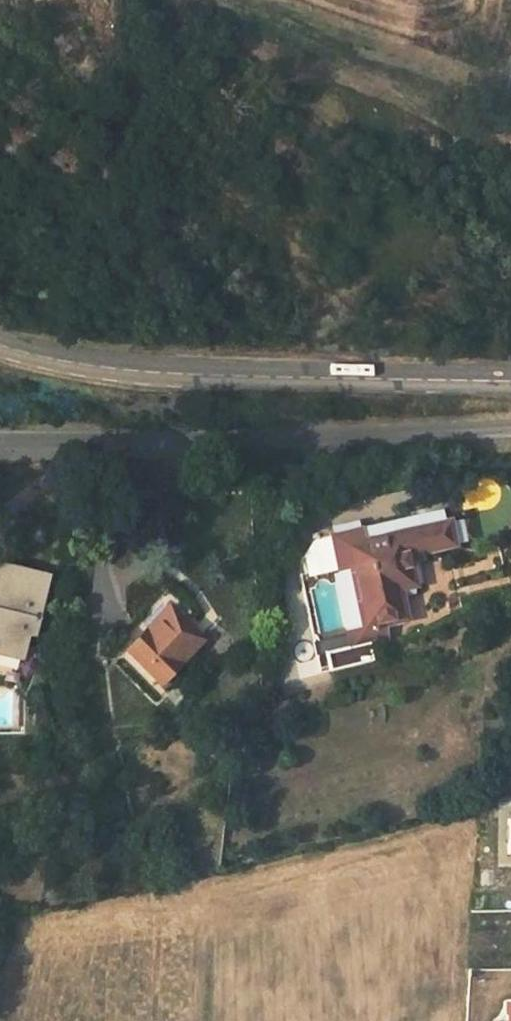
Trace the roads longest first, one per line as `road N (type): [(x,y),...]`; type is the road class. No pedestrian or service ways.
road 1 (tertiary): [(510,381),(131,371),(0,346)]
road 2 (residential): [(0,443),(510,426)]
road 3 (track): [(510,142),(449,132),(367,71),(230,0)]

